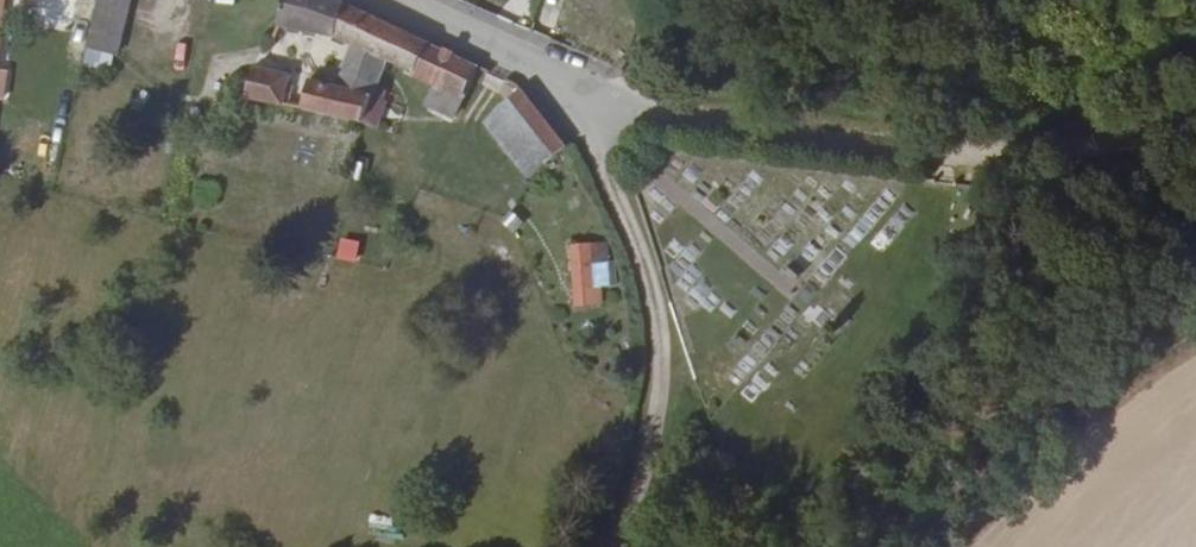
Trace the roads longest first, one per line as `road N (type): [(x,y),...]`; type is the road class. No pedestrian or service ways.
road 1 (track): [(1195,111),(921,136),(655,118),(621,131)]
road 2 (track): [(621,131),(609,164),(675,359),(672,405),(630,546)]
road 3 (residential): [(404,0),(505,51),(621,131)]

